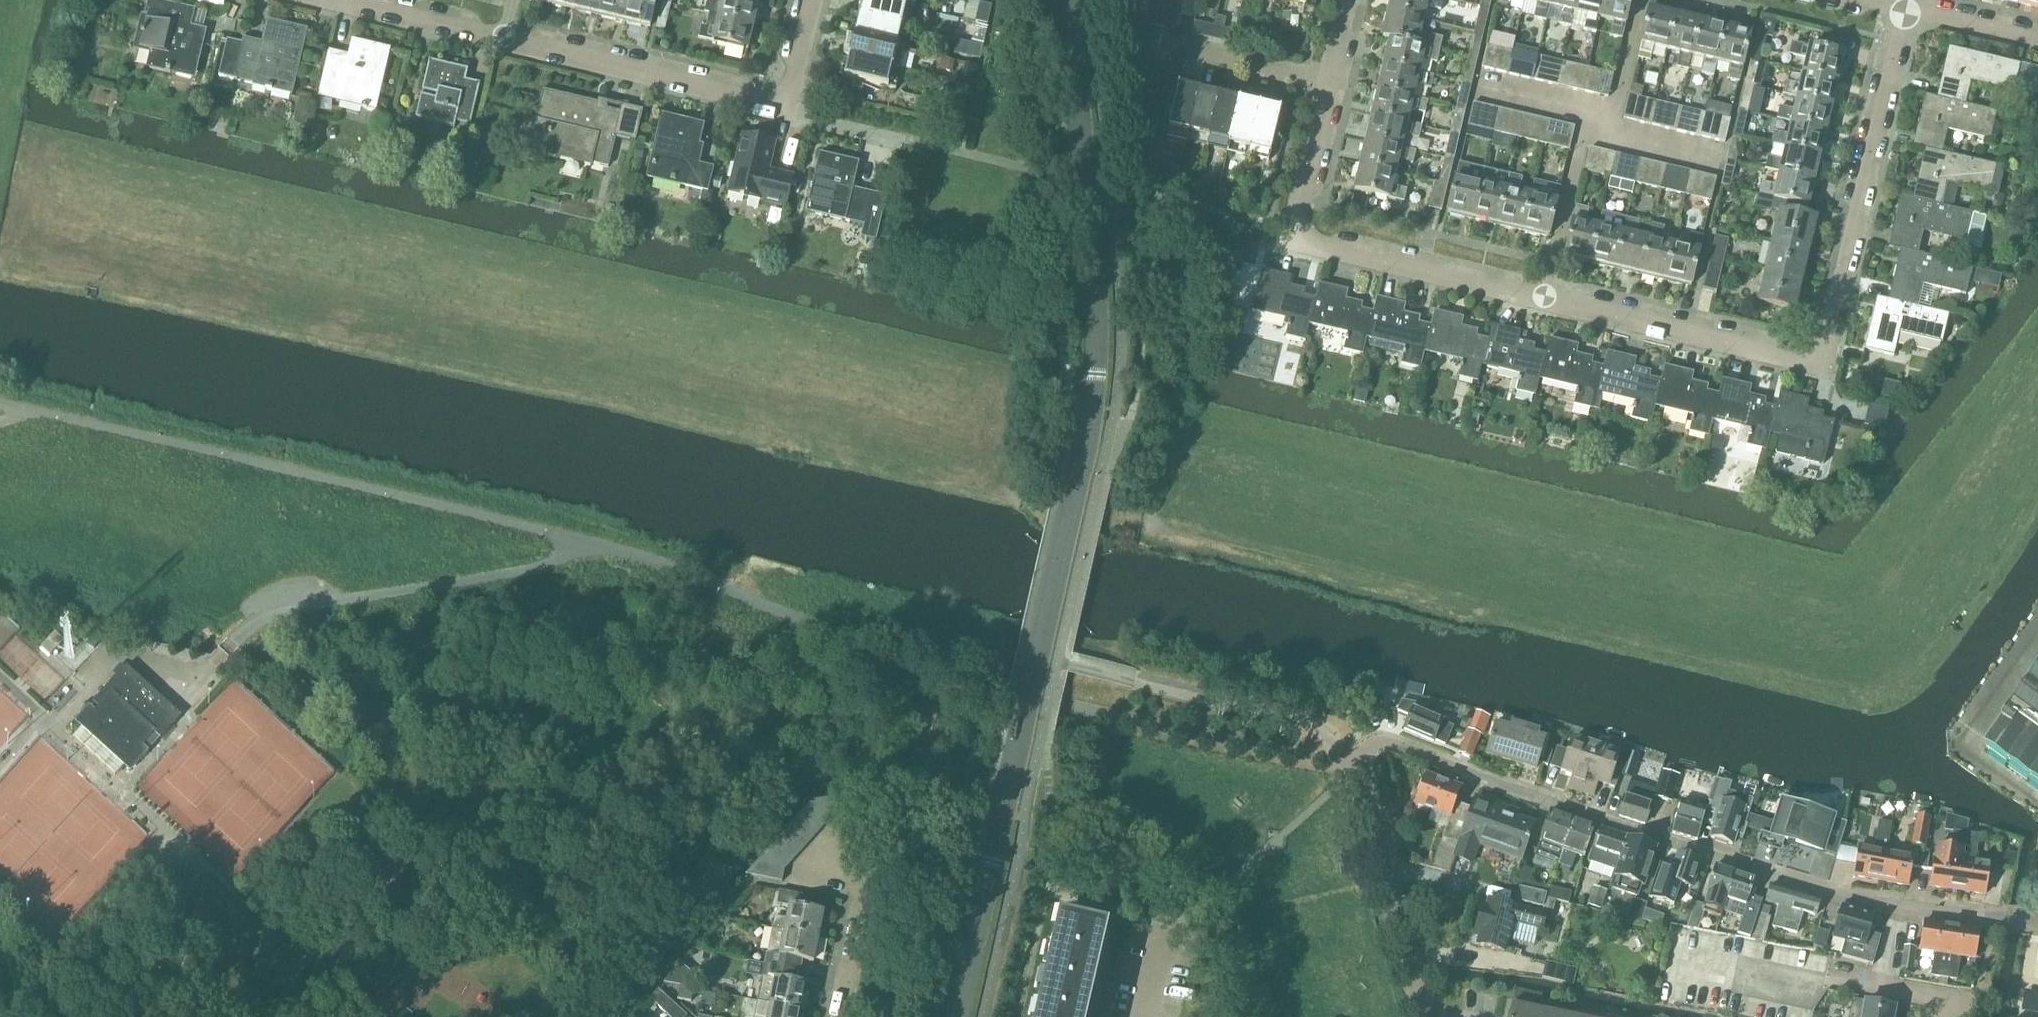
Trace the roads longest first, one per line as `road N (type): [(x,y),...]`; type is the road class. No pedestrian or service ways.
road 1 (unclassified): [(1338,761),(968,688),(561,542),(0,404)]
road 2 (tertiary): [(960,1016),(1090,414),(1096,288),(1071,0)]
road 3 (residential): [(1291,241),(1823,363),(1906,7)]
road 4 (residential): [(1899,904),(1824,890),(1389,744)]
road 5 (residential): [(786,113),(320,0)]
road 6 (residential): [(1423,1016),(1370,801),(1338,761)]
road 7 (residential): [(1148,41),(1329,84)]
road 8 (residential): [(1291,241),(1329,84)]
road 9 (residential): [(2037,38),(1906,7)]
road 10 (residential): [(839,1016),(867,892)]

